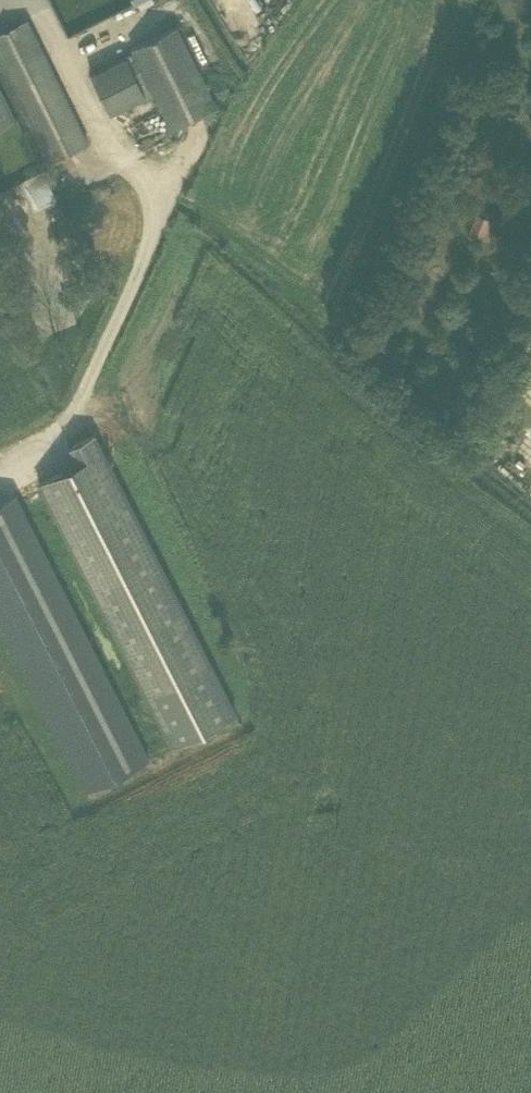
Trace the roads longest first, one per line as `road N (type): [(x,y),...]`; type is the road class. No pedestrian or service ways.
road 1 (track): [(161,194),(75,414),(0,463)]

